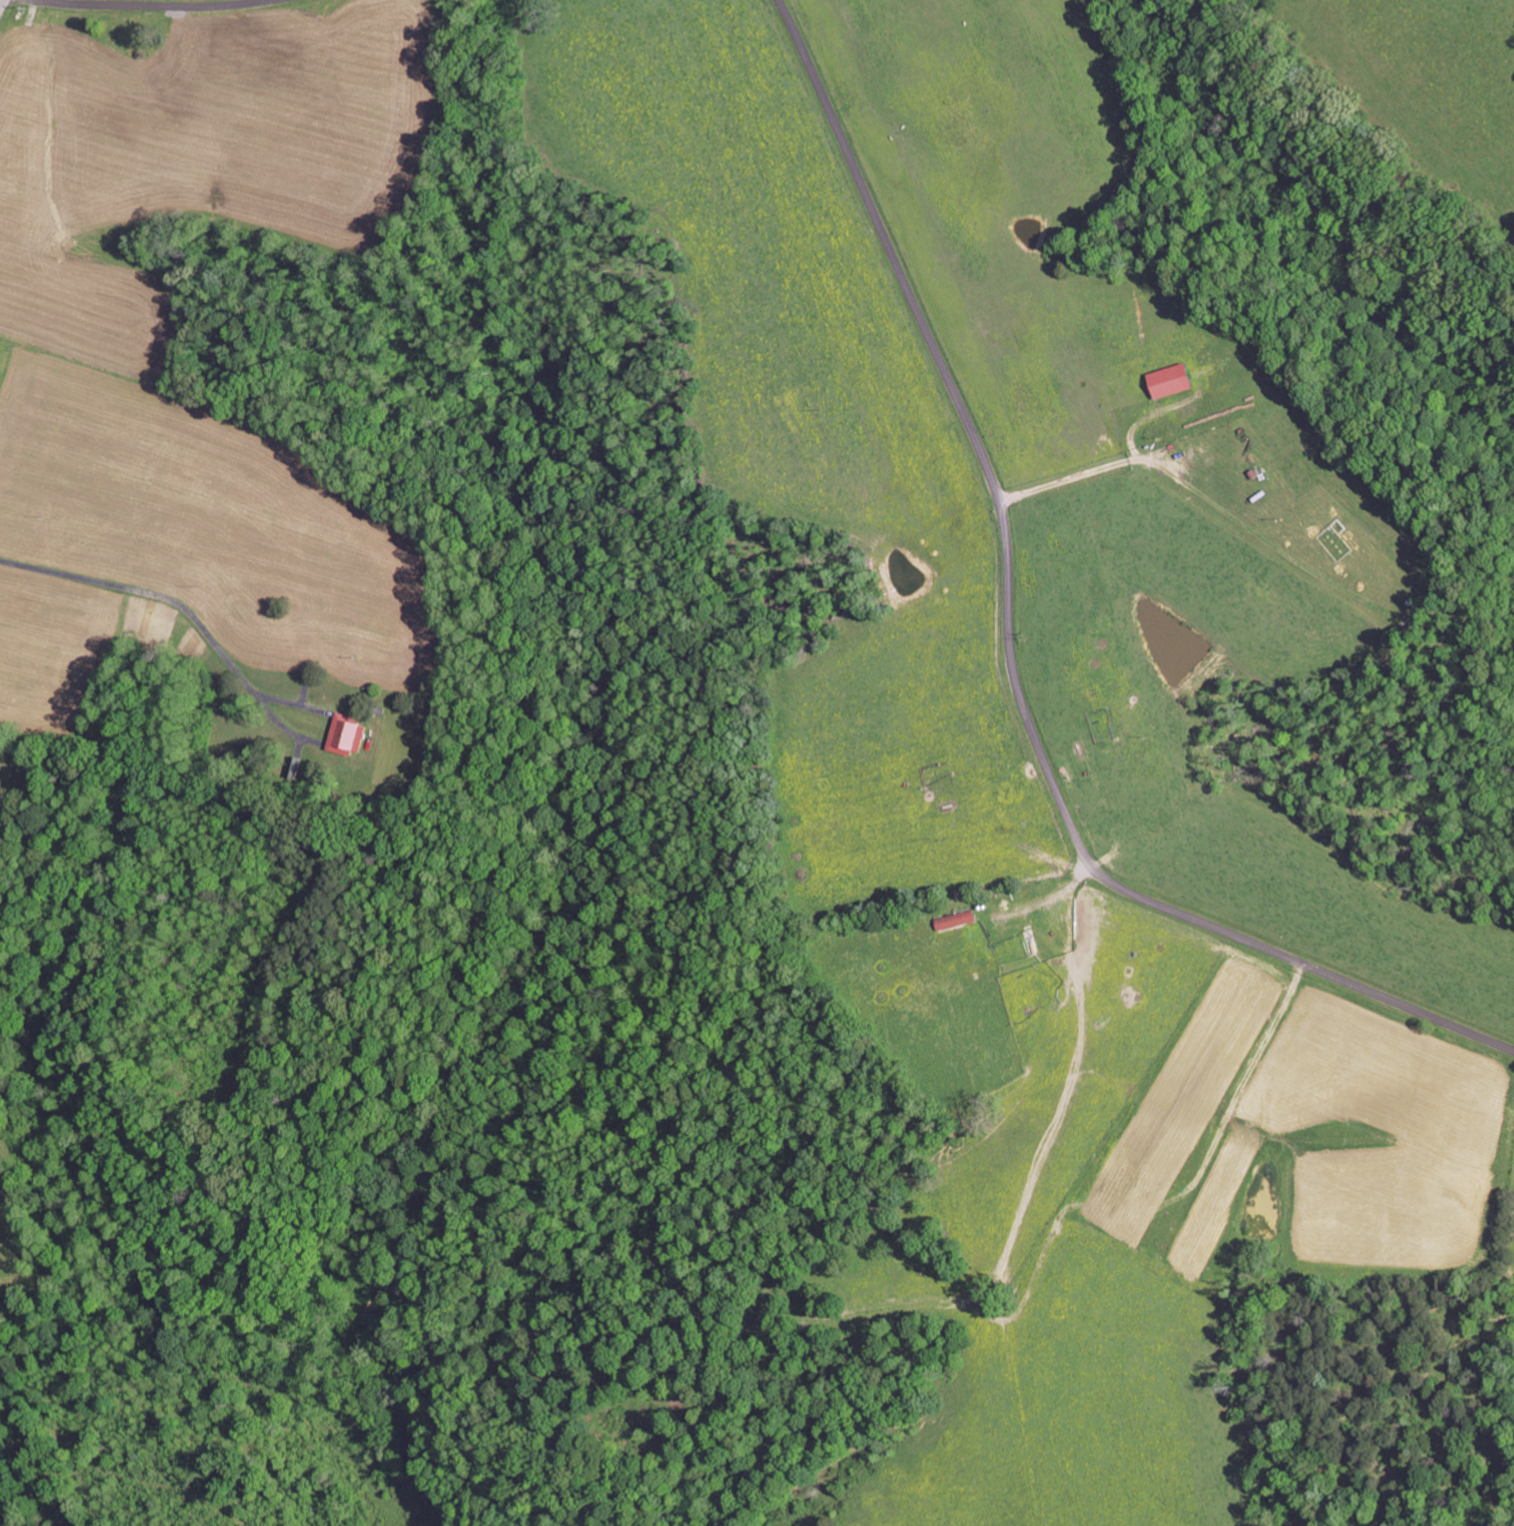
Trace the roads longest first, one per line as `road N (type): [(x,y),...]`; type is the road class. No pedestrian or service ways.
road 1 (residential): [(1513,1054),(1132,896),(1091,865),(1021,699),(997,496),(774,0)]
road 2 (residential): [(276,0),(191,9),(0,3)]

